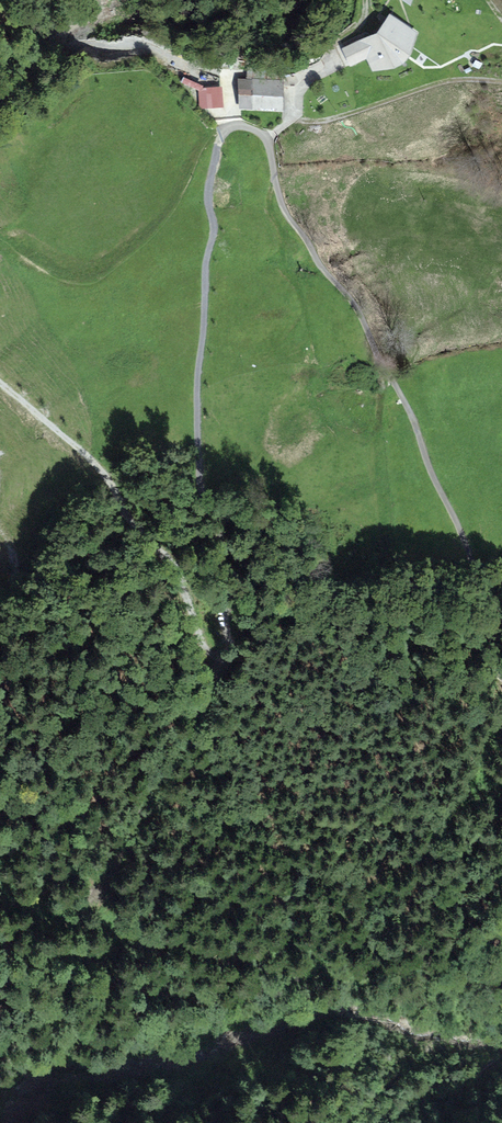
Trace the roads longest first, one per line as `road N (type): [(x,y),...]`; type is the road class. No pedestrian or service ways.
road 1 (track): [(220,133),(208,195),(213,230),(198,415),(201,488),(222,543),(220,663),(101,894)]
road 2 (unclassified): [(220,133),(237,125),(266,139),(282,206),(353,302),(465,539),(501,670)]
road 3 (track): [(222,649),(113,482),(0,383)]
road 4 (track): [(220,133),(200,152),(173,205),(110,264),(70,273),(0,238)]
road 5 (track): [(399,908),(425,839),(444,824),(501,709)]
road 6 (track): [(293,114),(330,118),(446,81),(501,81)]
road 7 (track): [(310,367),(301,296),(283,269),(270,208),(275,176)]
road 8 (track): [(385,553),(380,359)]

